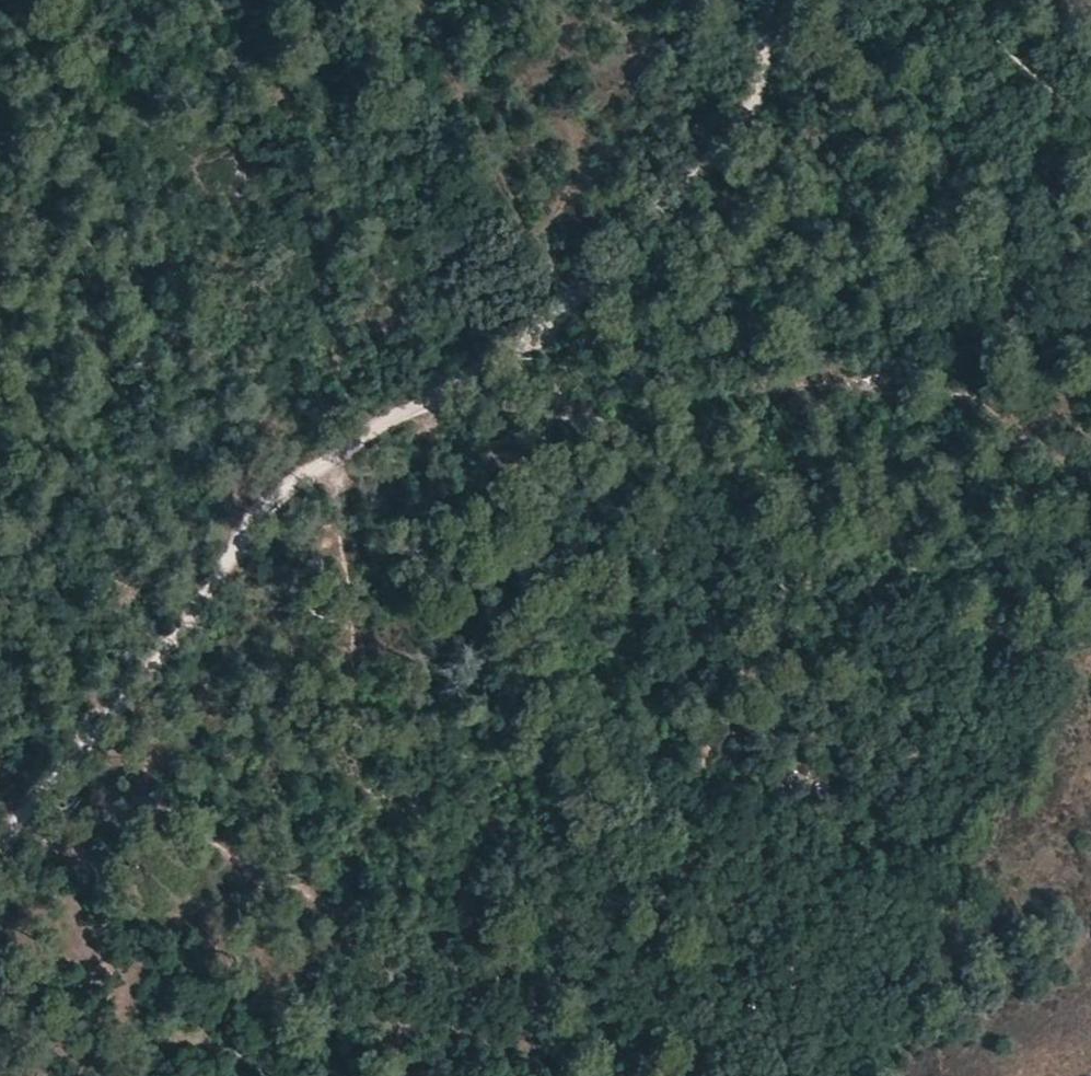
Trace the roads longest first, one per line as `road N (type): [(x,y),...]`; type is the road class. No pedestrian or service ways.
road 1 (track): [(0,845),(179,635),(267,504),(509,361),(687,206),(768,61),(778,0)]

